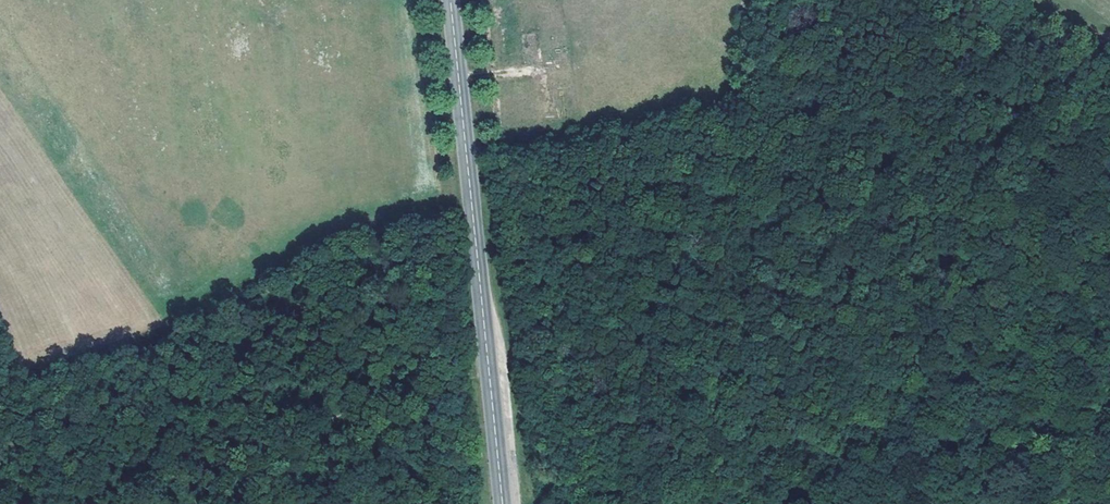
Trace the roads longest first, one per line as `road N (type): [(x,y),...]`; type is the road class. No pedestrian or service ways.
road 1 (track): [(1109,130),(1074,103),(982,100),(924,180),(890,251),(796,354),(572,394)]
road 2 (tertiary): [(453,0),(502,503)]

